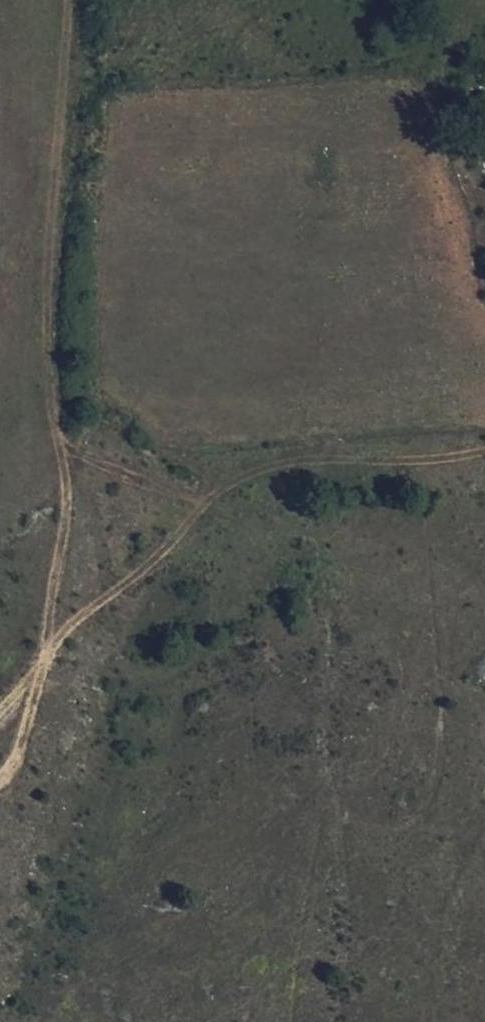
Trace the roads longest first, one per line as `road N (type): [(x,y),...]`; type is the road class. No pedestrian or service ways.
road 1 (track): [(0,782),(31,710),(67,520),(57,396),(77,0)]
road 2 (track): [(0,710),(228,486),(292,462),(433,462),(484,450)]

